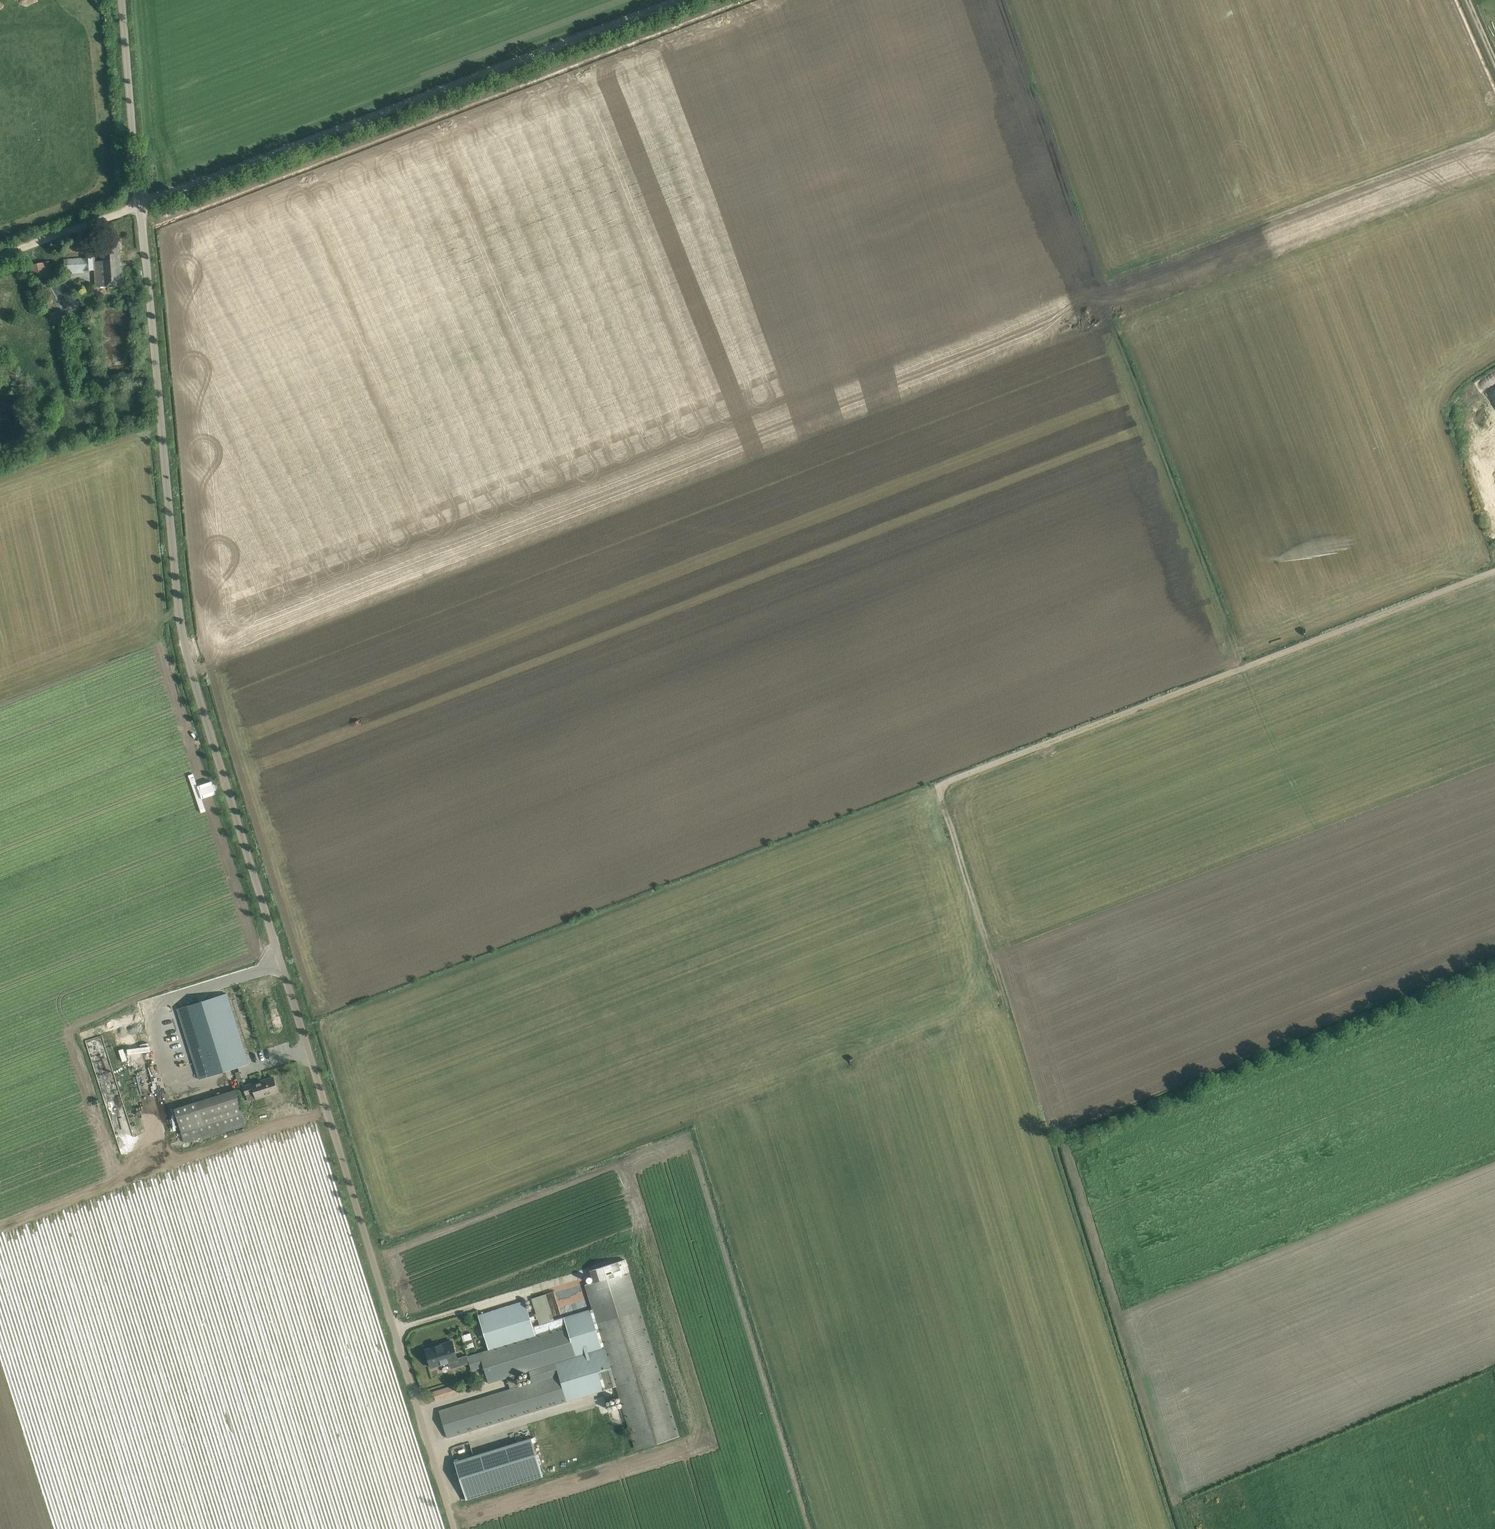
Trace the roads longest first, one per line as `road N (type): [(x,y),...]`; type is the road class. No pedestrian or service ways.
road 1 (unclassified): [(449,1507),(185,643),(121,0)]
road 2 (track): [(1005,1002),(943,785),(1494,572)]
road 3 (track): [(680,0),(0,257)]
road 4 (track): [(1102,304),(1494,153)]

